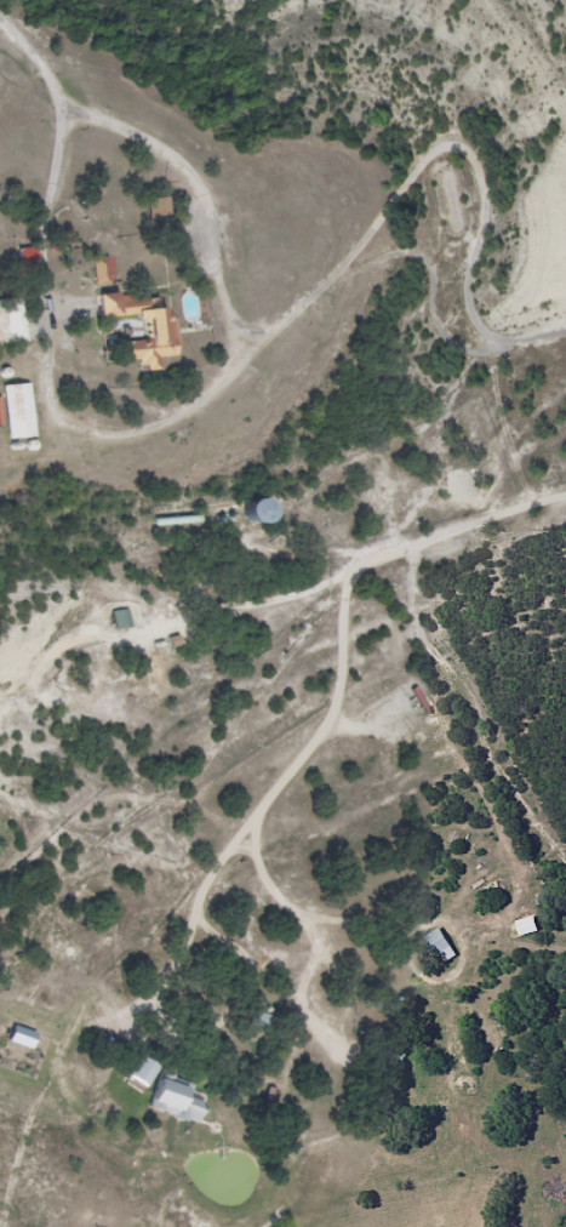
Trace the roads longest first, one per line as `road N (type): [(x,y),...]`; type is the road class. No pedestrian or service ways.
road 1 (residential): [(0,795),(64,817),(109,861),(222,929),(296,932),(327,914),(345,889),(349,857),(336,832),(104,702),(85,540),(110,449),(172,426),(268,342)]
road 2 (track): [(0,6),(101,133),(154,152),(217,207),(224,275),(242,321),(268,342)]
road 3 (residential): [(104,702),(96,761),(64,817),(0,888)]

